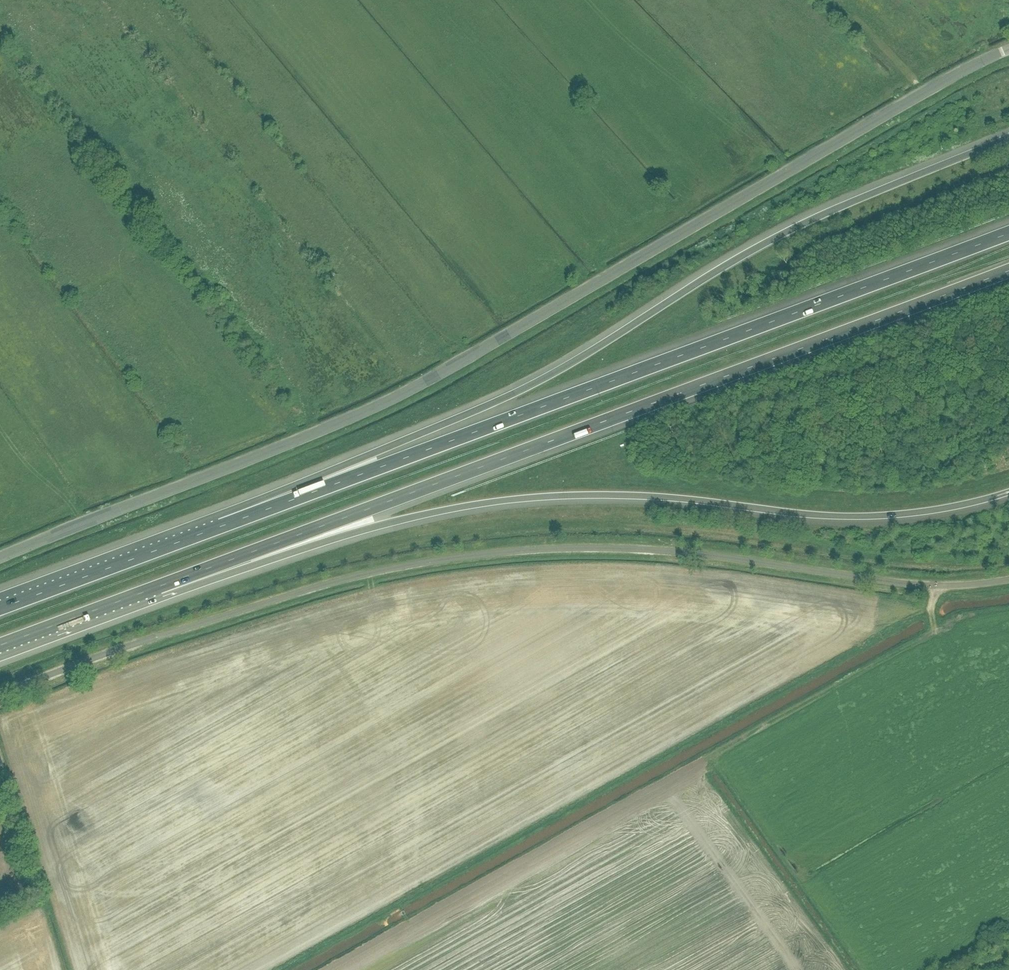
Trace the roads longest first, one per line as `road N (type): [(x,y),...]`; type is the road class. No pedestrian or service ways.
road 1 (unclassified): [(0,558),(417,387),(1008,49)]
road 2 (unclassified): [(0,694),(317,587),(475,555),(649,550),(927,586),(1008,580)]
road 3 (motorway): [(157,587),(1008,270)]
road 4 (motorway): [(1008,137),(798,226),(554,373),(282,491),(219,527)]
road 5 (motorway): [(157,587),(497,501),(654,497),(867,516),(1008,492)]
road 6 (motorway): [(1008,233),(219,527)]
road 7 (track): [(936,586),(929,631),(325,969)]
road 8 (motorway): [(219,527),(0,608)]
road 9 (motorway): [(0,646),(157,587)]

